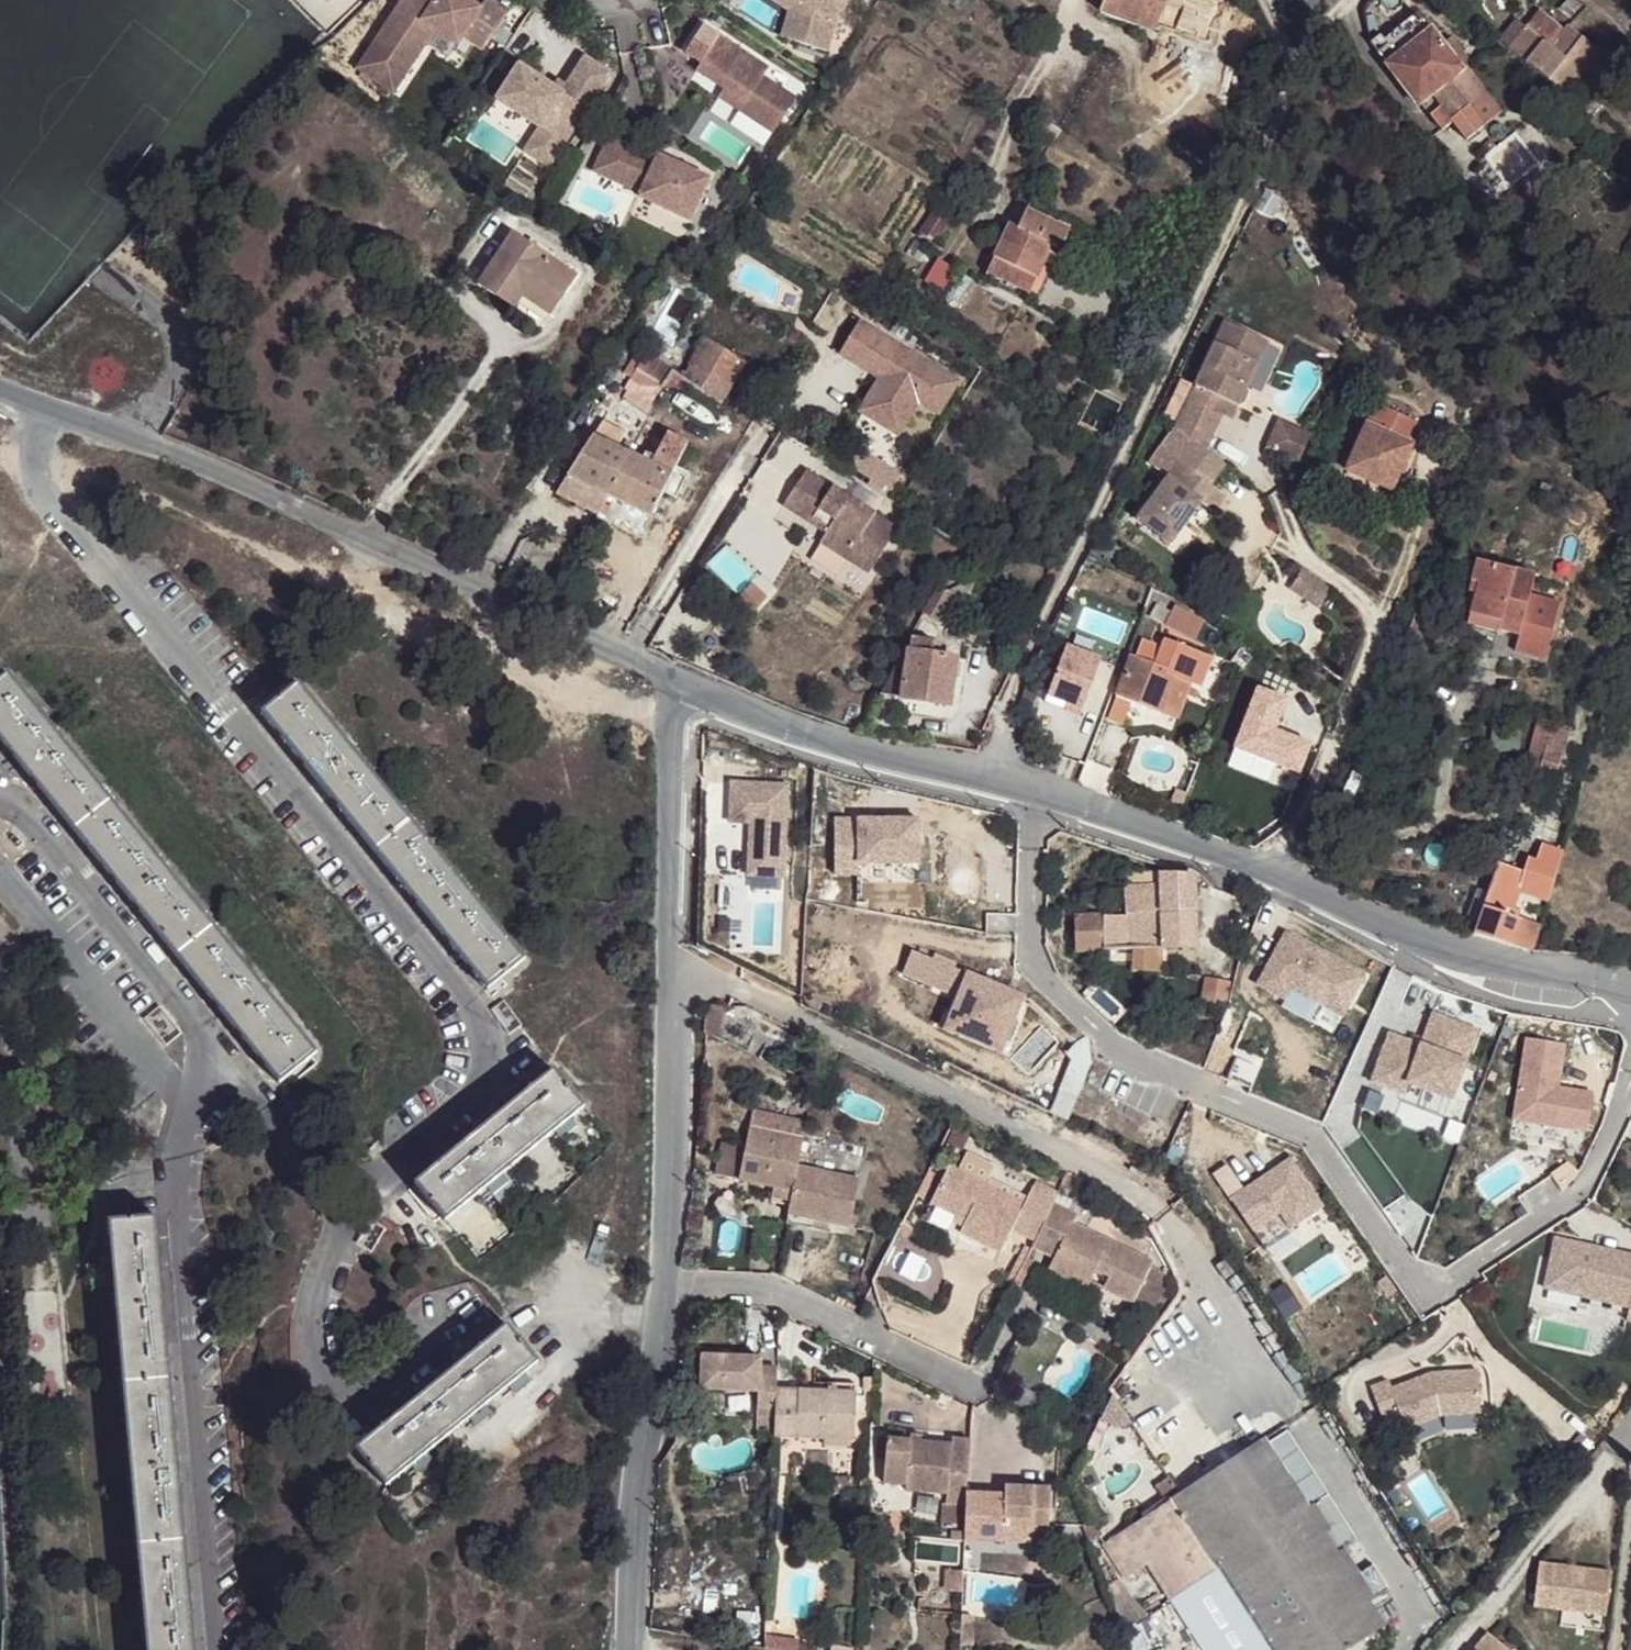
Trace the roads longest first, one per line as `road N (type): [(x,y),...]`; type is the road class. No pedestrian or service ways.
road 1 (unclassified): [(1630,984),(1465,949),(1037,790),(855,749),(673,677)]
road 2 (unclassified): [(630,1649),(663,1288),(675,1008),(667,957),(673,677)]
road 3 (unclassified): [(0,378),(673,677)]

